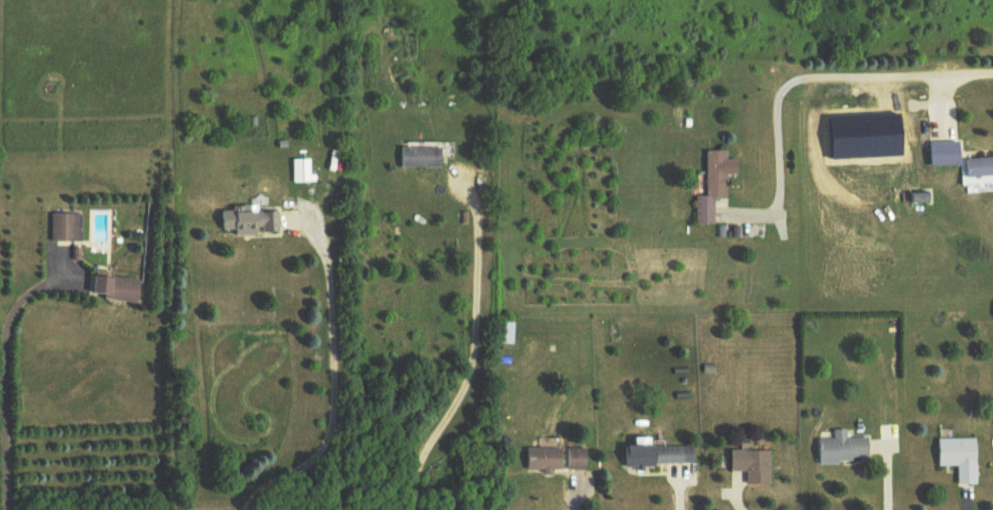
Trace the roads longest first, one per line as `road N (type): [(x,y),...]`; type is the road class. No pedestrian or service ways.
road 1 (residential): [(992,76),(791,81),(775,98),(778,212)]

